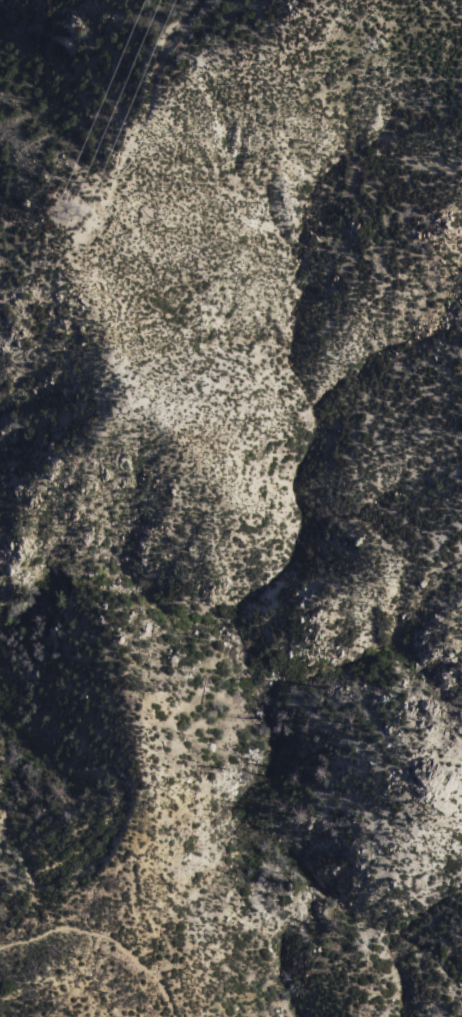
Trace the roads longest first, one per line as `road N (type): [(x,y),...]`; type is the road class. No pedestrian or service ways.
road 1 (track): [(0,996),(65,974),(115,1016)]

